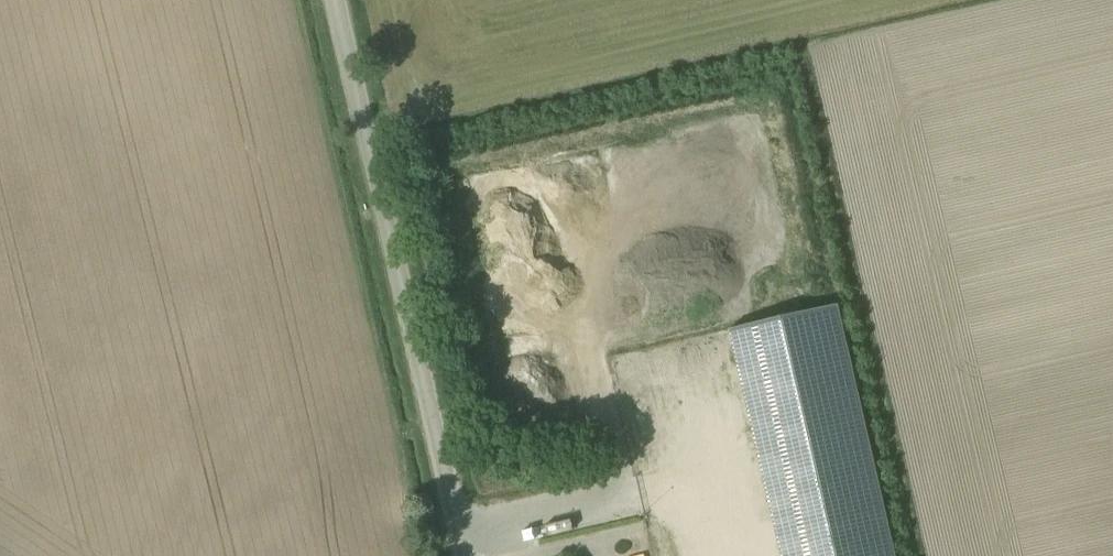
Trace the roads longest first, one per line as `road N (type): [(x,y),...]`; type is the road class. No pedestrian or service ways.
road 1 (unclassified): [(470,555),(339,0)]

